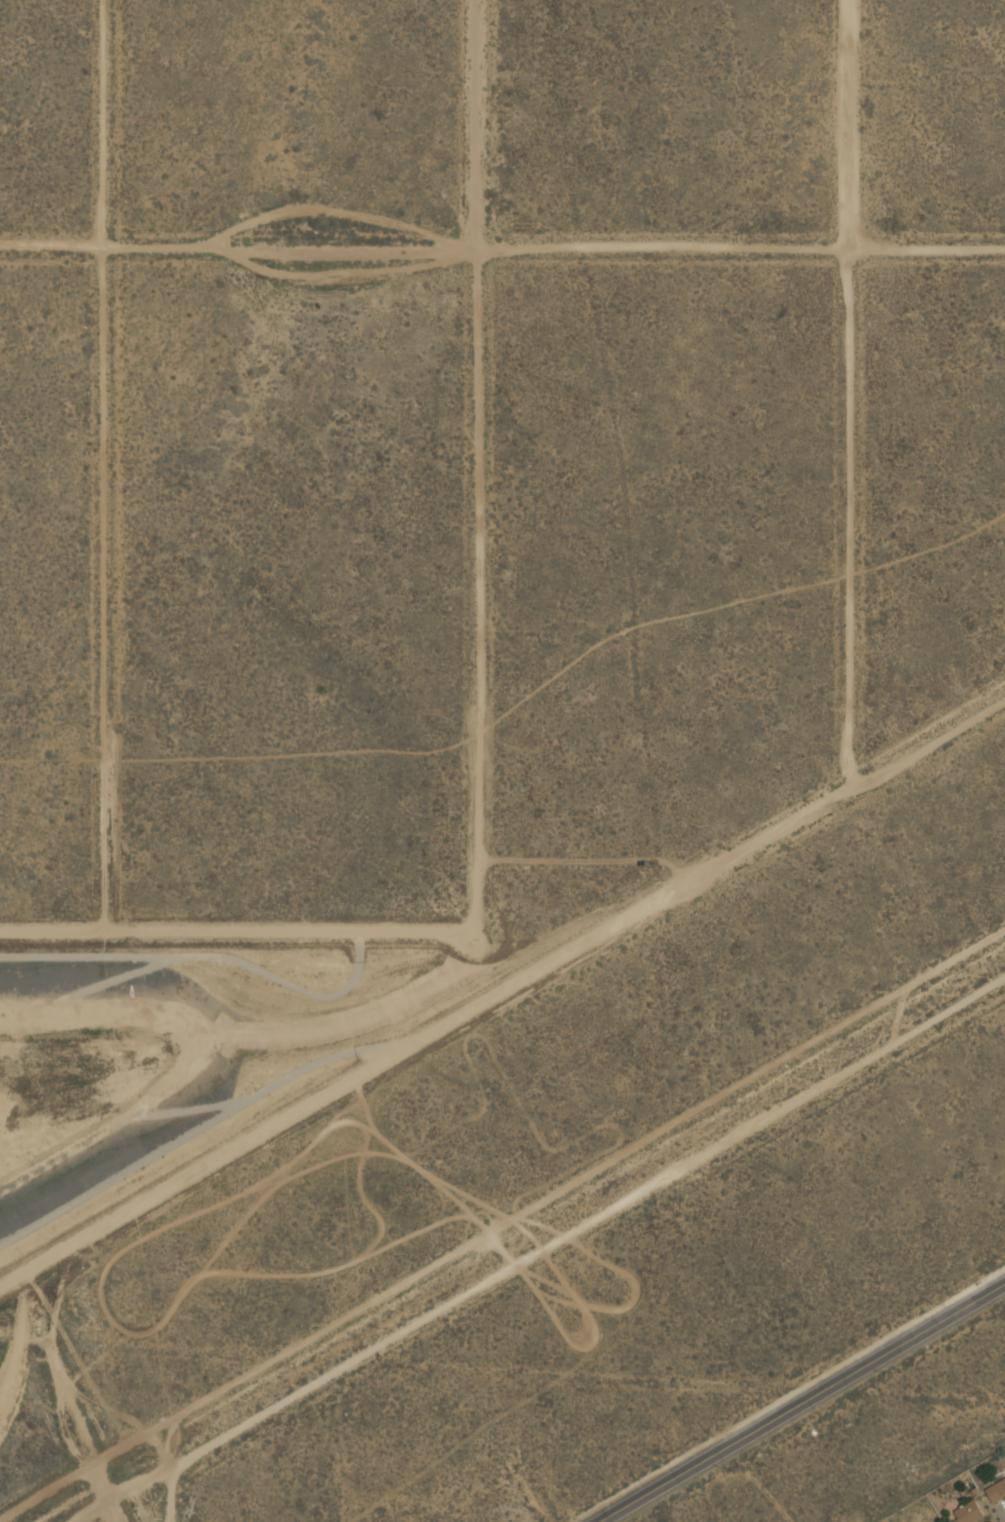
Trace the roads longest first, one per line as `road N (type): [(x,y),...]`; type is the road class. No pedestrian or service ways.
road 1 (residential): [(0,1294),(1004,696)]
road 2 (track): [(77,1521),(1004,974)]
road 3 (residential): [(0,246),(1004,248)]
road 4 (residential): [(101,247),(104,1231)]
road 5 (residential): [(476,246),(478,1011)]
road 6 (residential): [(847,249),(850,788)]
road 7 (tertiary): [(601,1521),(1004,1285)]
road 8 (residential): [(847,0),(847,249)]
road 9 (residential): [(102,0),(101,247)]
road 10 (residential): [(476,0),(476,246)]
road 11 (track): [(49,1341),(109,1503)]

